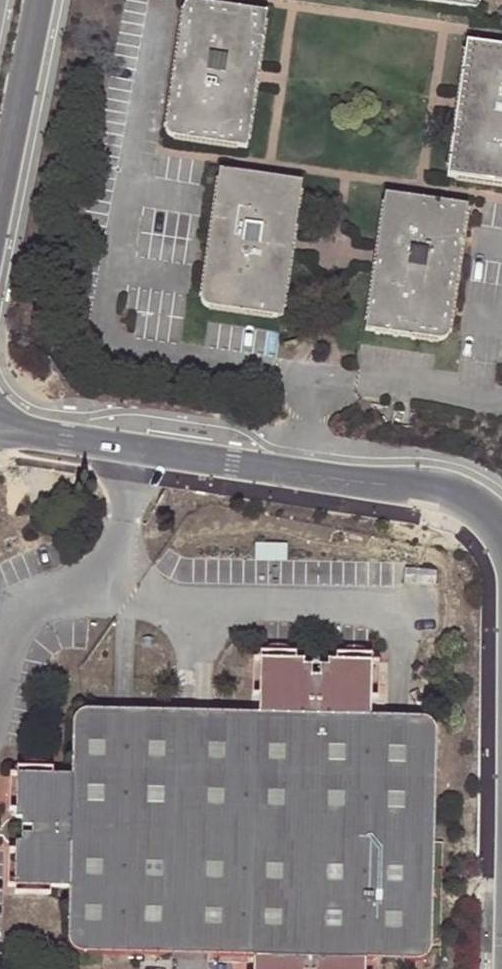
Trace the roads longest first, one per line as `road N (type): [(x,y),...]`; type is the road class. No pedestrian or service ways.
road 1 (tertiary): [(0,428),(427,488),(469,502),(501,535)]
road 2 (tertiary): [(0,196),(38,0)]

